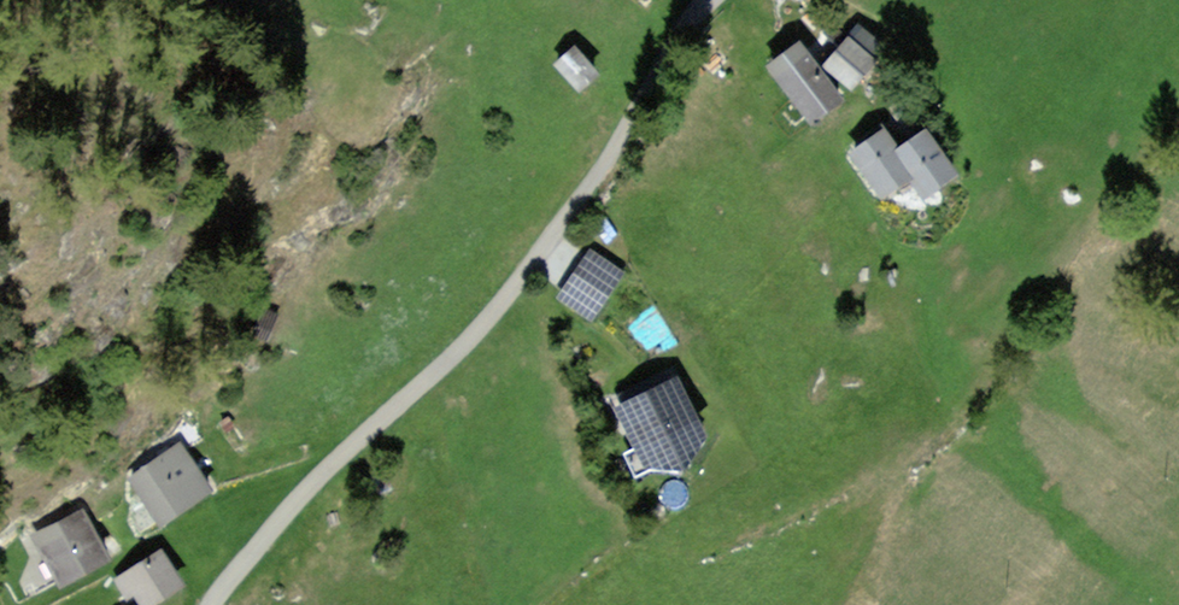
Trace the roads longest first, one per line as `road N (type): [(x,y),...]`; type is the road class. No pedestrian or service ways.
road 1 (residential): [(715,0),(520,286),(428,386),(350,450),(215,604)]

